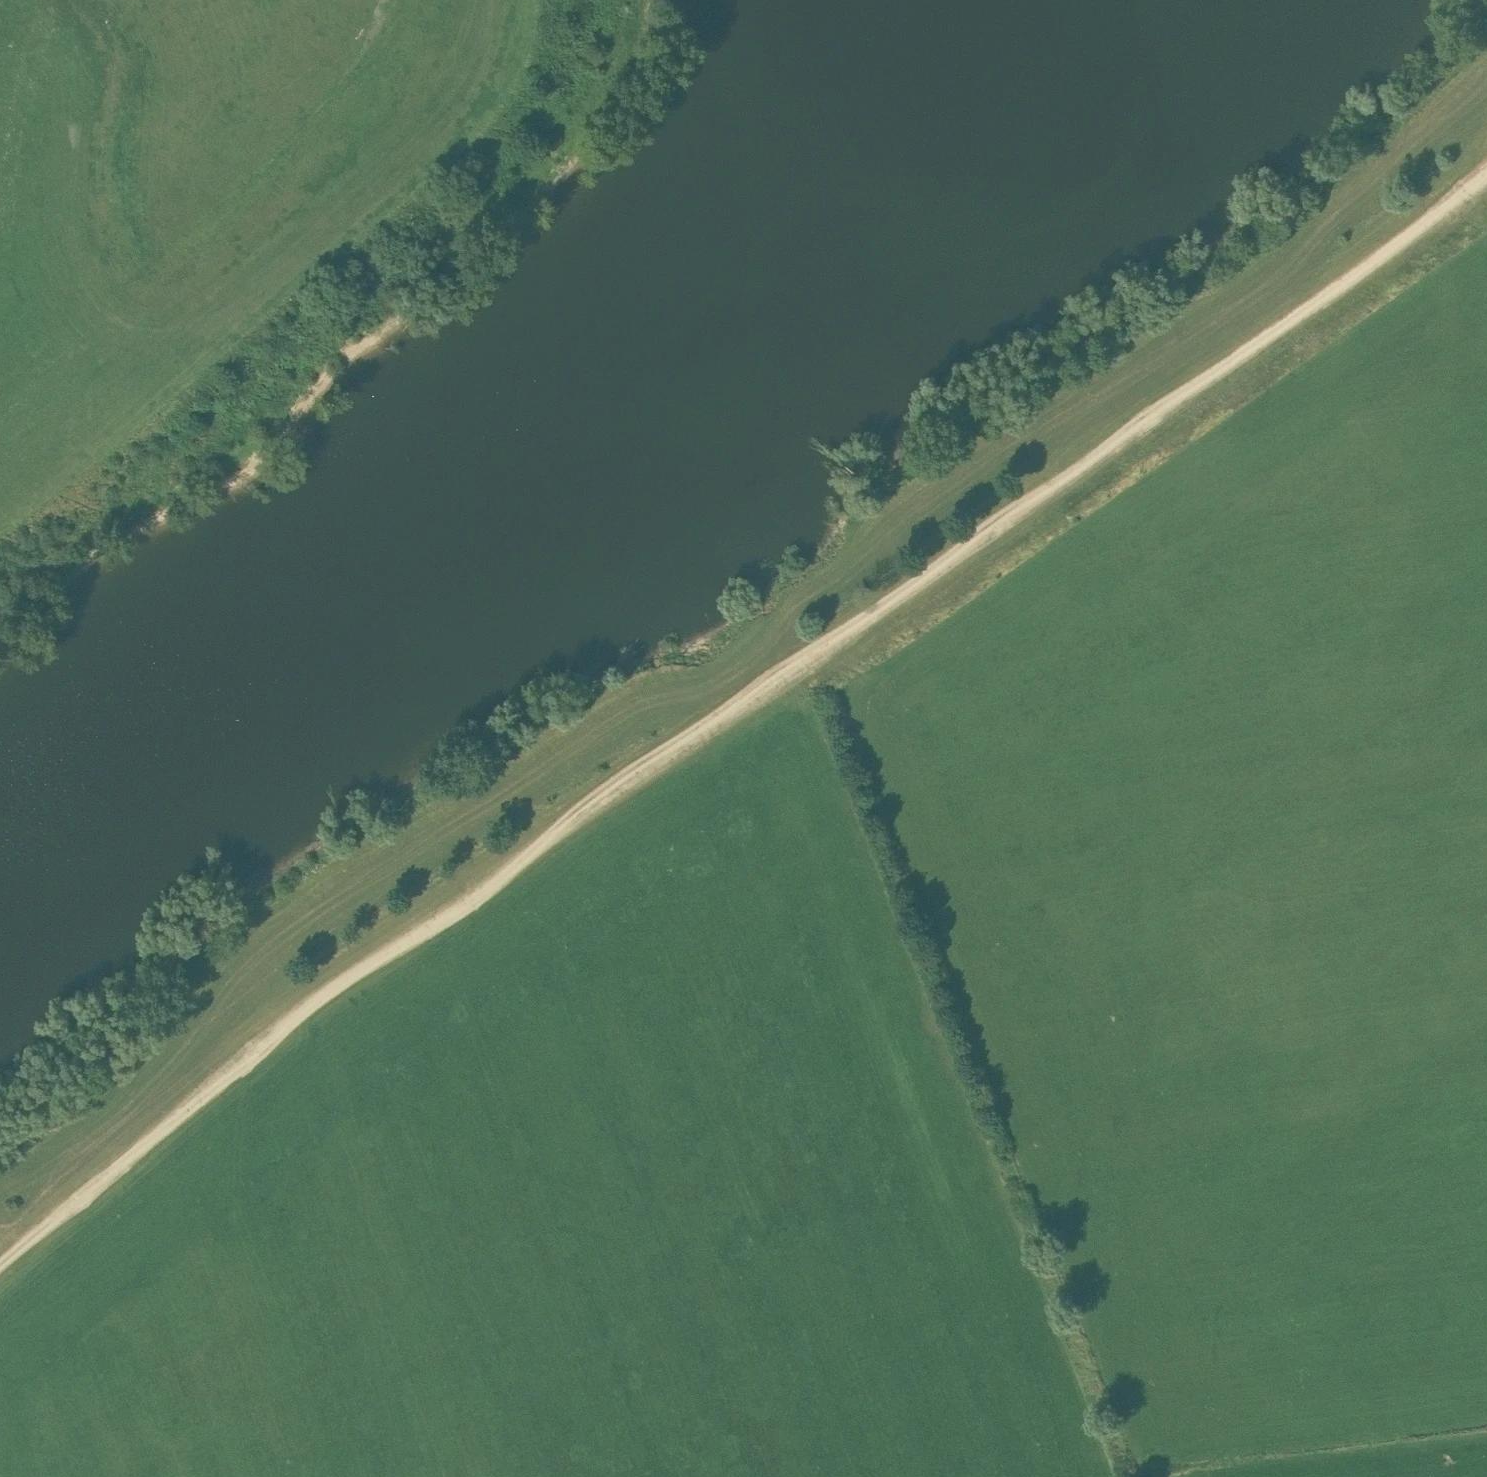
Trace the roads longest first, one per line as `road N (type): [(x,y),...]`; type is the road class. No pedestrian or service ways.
road 1 (track): [(1486,182),(248,1047),(0,1270)]

